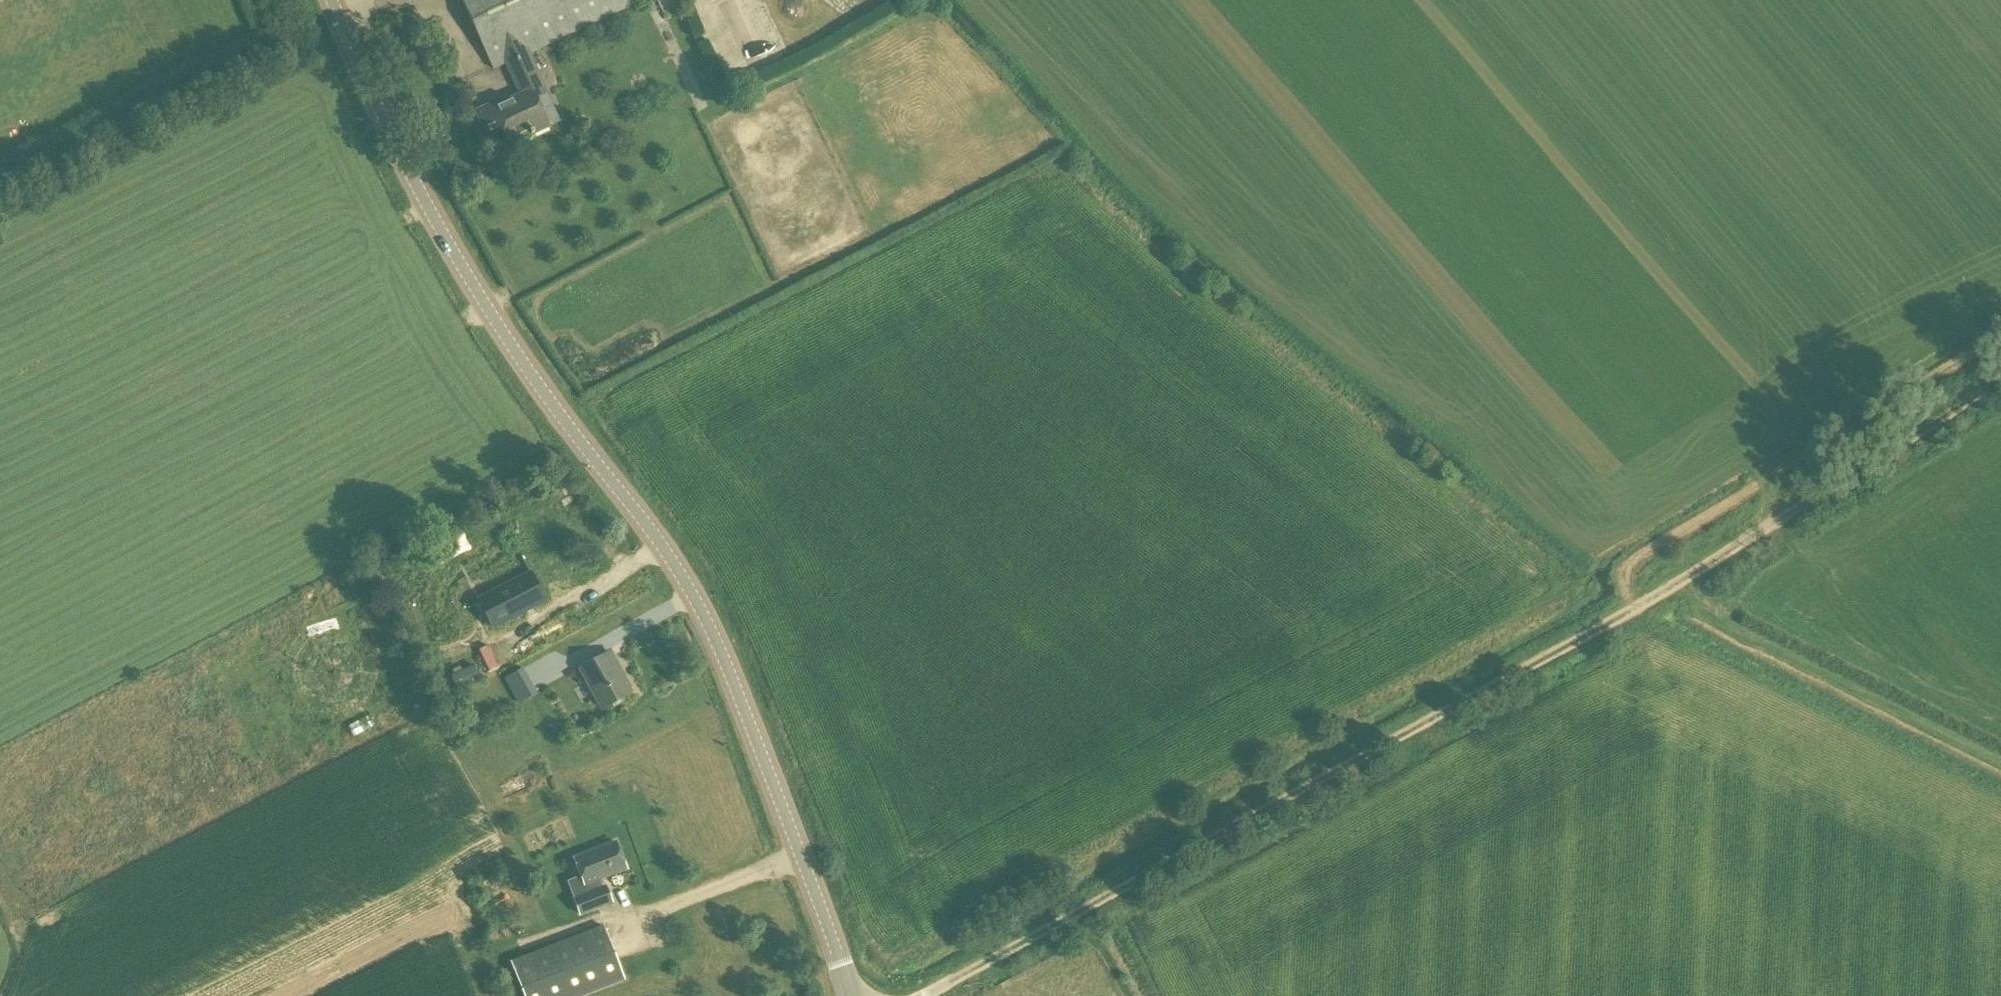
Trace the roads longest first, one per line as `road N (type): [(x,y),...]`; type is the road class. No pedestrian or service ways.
road 1 (tertiary): [(848,995),(700,609),(501,337),(392,132),(335,0)]

